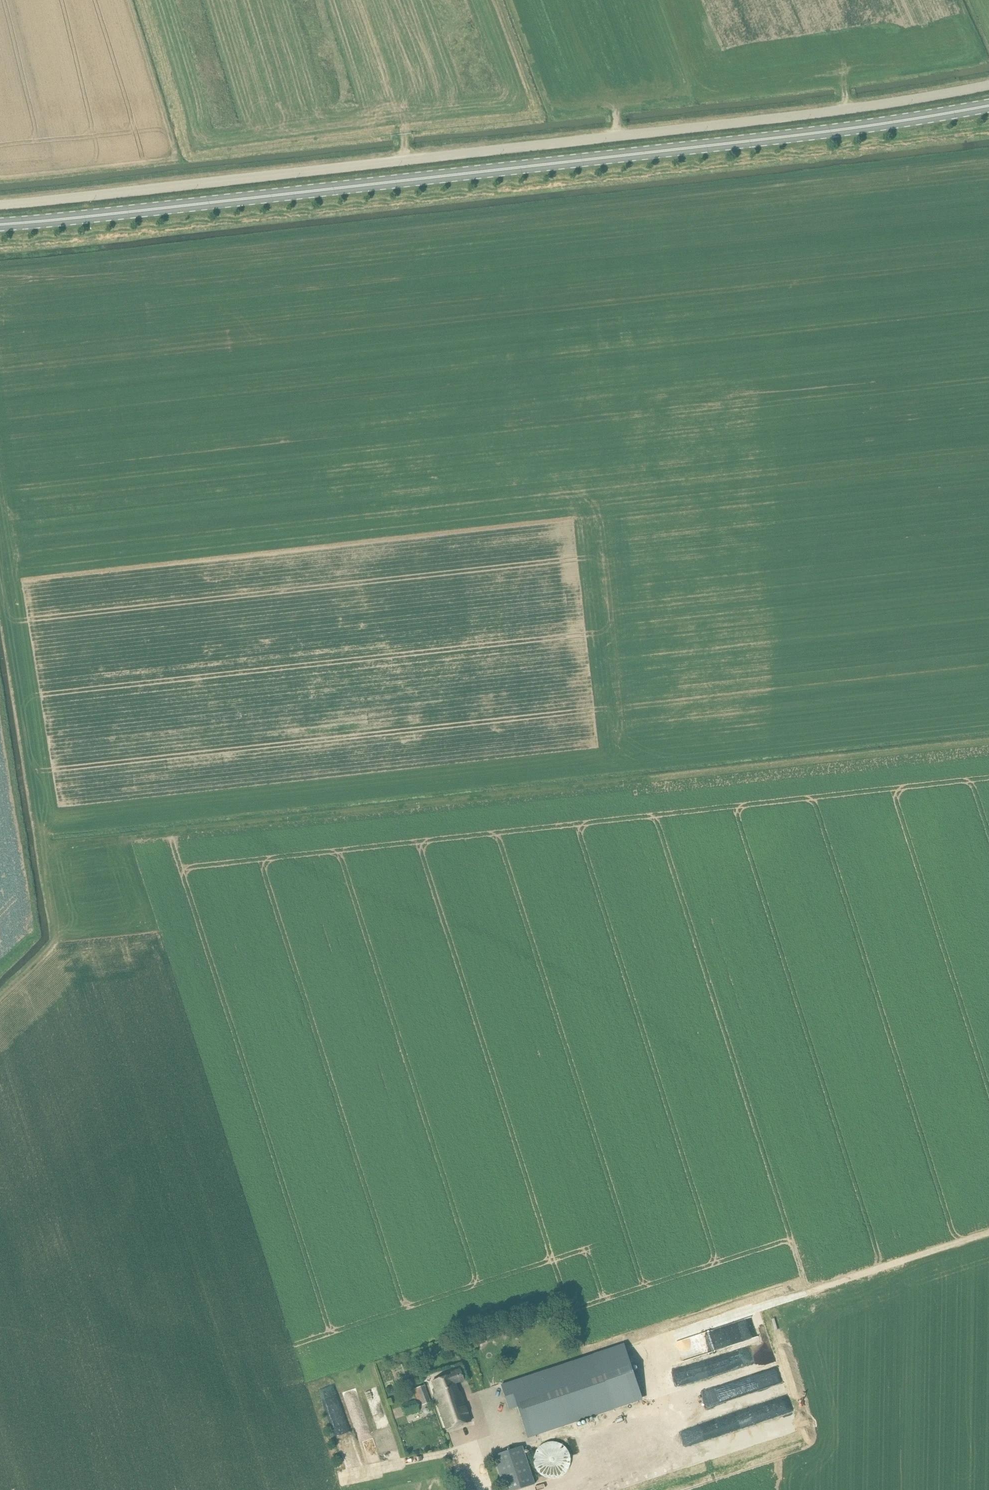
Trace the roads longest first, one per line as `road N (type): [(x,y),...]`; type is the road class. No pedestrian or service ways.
road 1 (unclassified): [(0,205),(988,85)]
road 2 (primary): [(0,223),(774,141),(988,107)]

